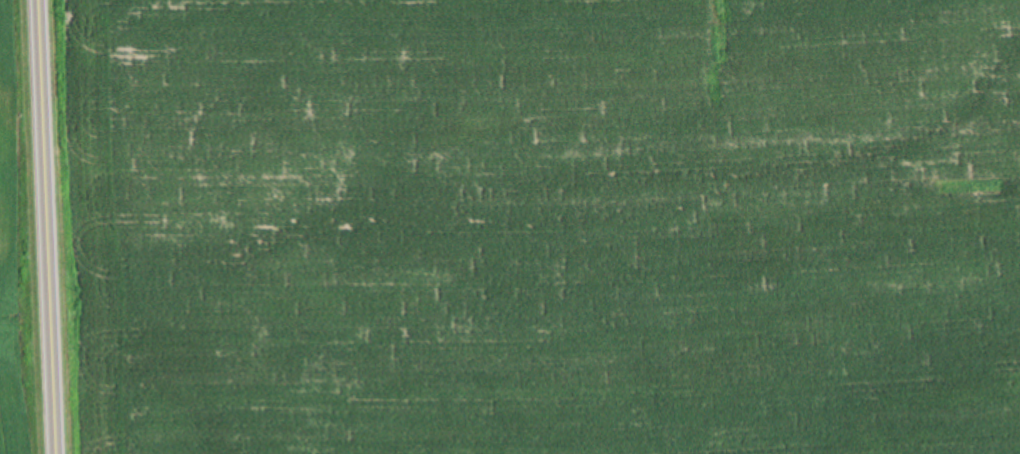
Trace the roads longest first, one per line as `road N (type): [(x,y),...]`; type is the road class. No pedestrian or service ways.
road 1 (secondary): [(59,453),(44,0)]

